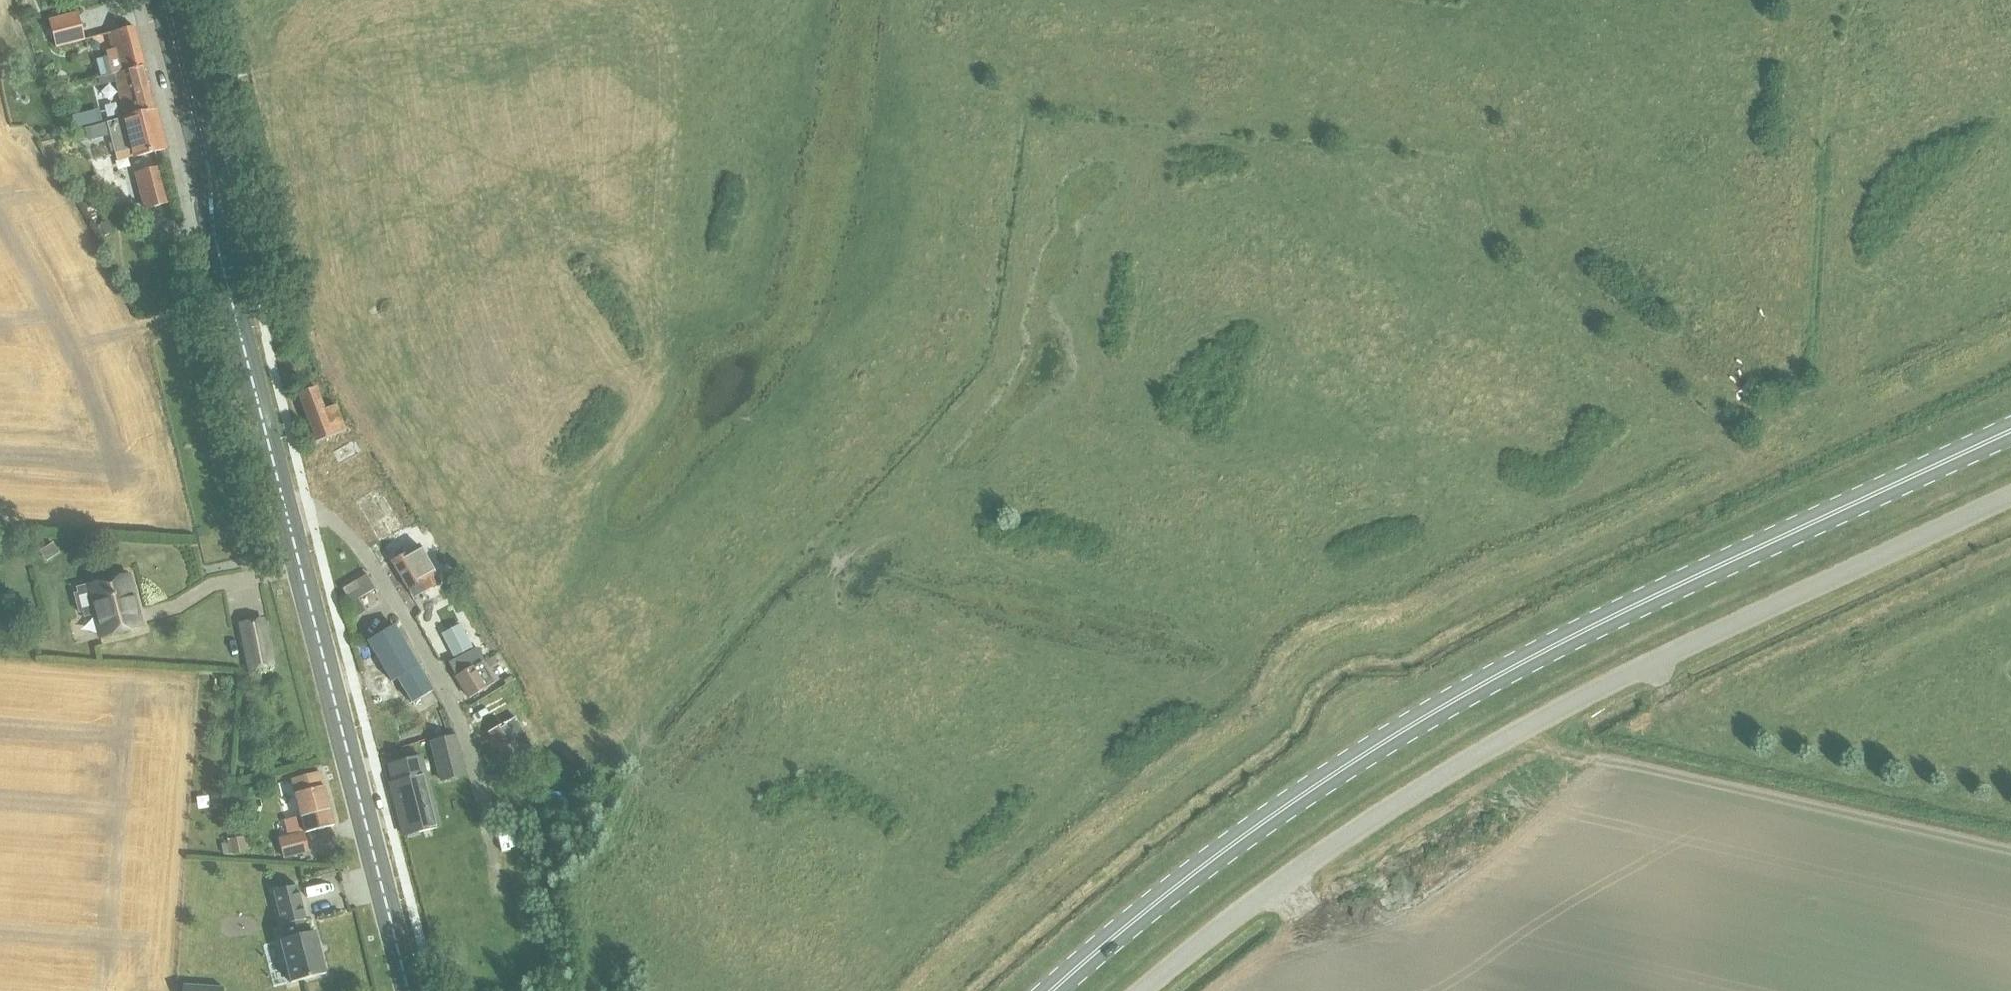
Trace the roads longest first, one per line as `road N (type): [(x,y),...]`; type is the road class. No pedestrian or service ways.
road 1 (primary): [(1048,990),(1253,825),(1423,715),(1556,642),(2010,428)]
road 2 (unclassified): [(1139,990),(1338,839),(1522,724),(2010,508)]
road 3 (secondary): [(285,513),(214,235),(210,167),(164,0)]
road 4 (secondary): [(409,990),(285,513)]
road 5 (unclassified): [(285,513),(336,525),(417,639),(465,734),(501,895)]

